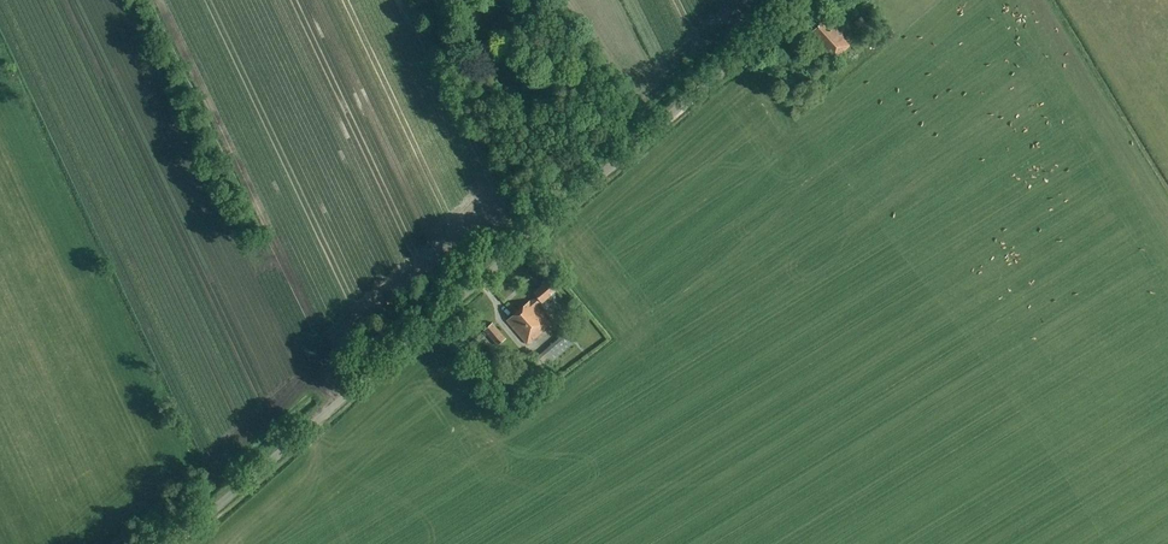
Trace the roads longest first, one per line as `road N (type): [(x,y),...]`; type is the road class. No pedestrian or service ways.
road 1 (unclassified): [(173,543),(803,0)]

